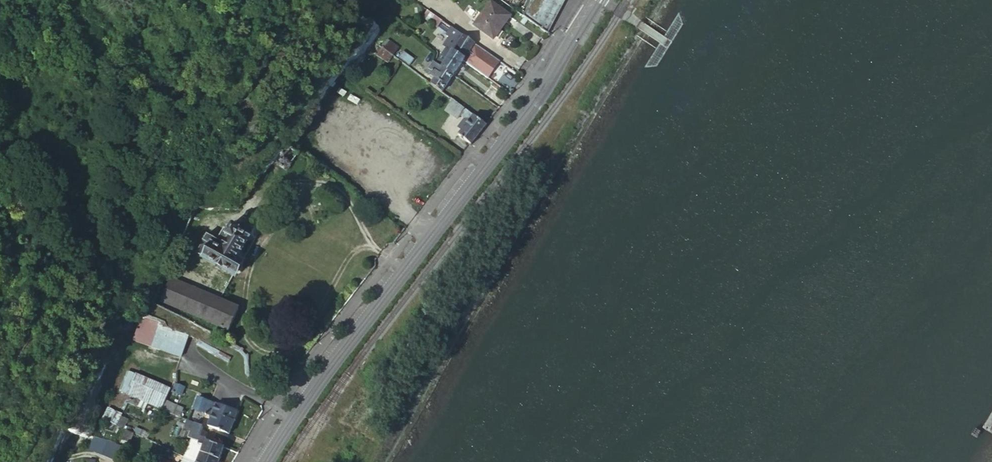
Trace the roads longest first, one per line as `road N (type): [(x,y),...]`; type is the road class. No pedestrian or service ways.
road 1 (secondary): [(598,0),(538,95),(267,461)]

